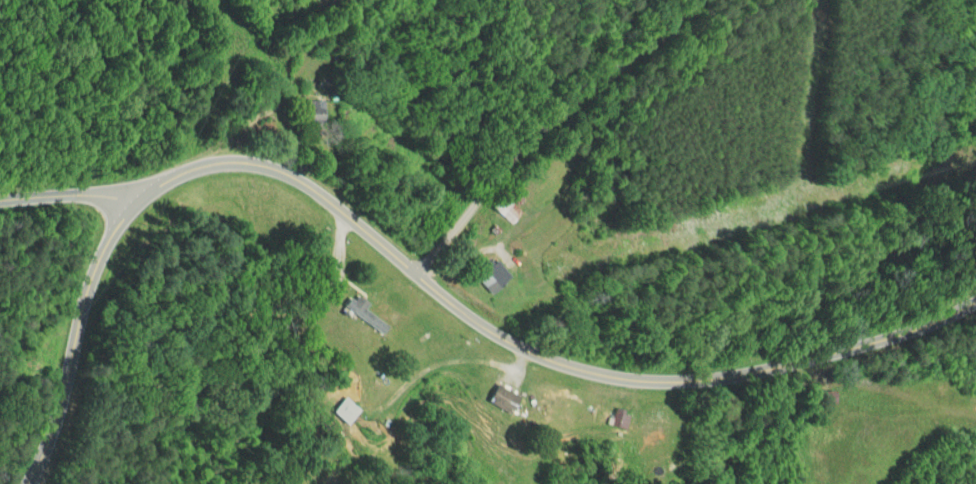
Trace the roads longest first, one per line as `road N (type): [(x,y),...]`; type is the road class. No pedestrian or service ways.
road 1 (secondary): [(30,483),(84,285),(121,210),(153,185),(208,167),(258,164),(306,181),(491,329),(542,357),(625,379),(744,375),(913,333),(975,301)]
road 2 (residential): [(427,282),(525,135),(699,0)]
road 3 (residential): [(131,201),(0,203)]

